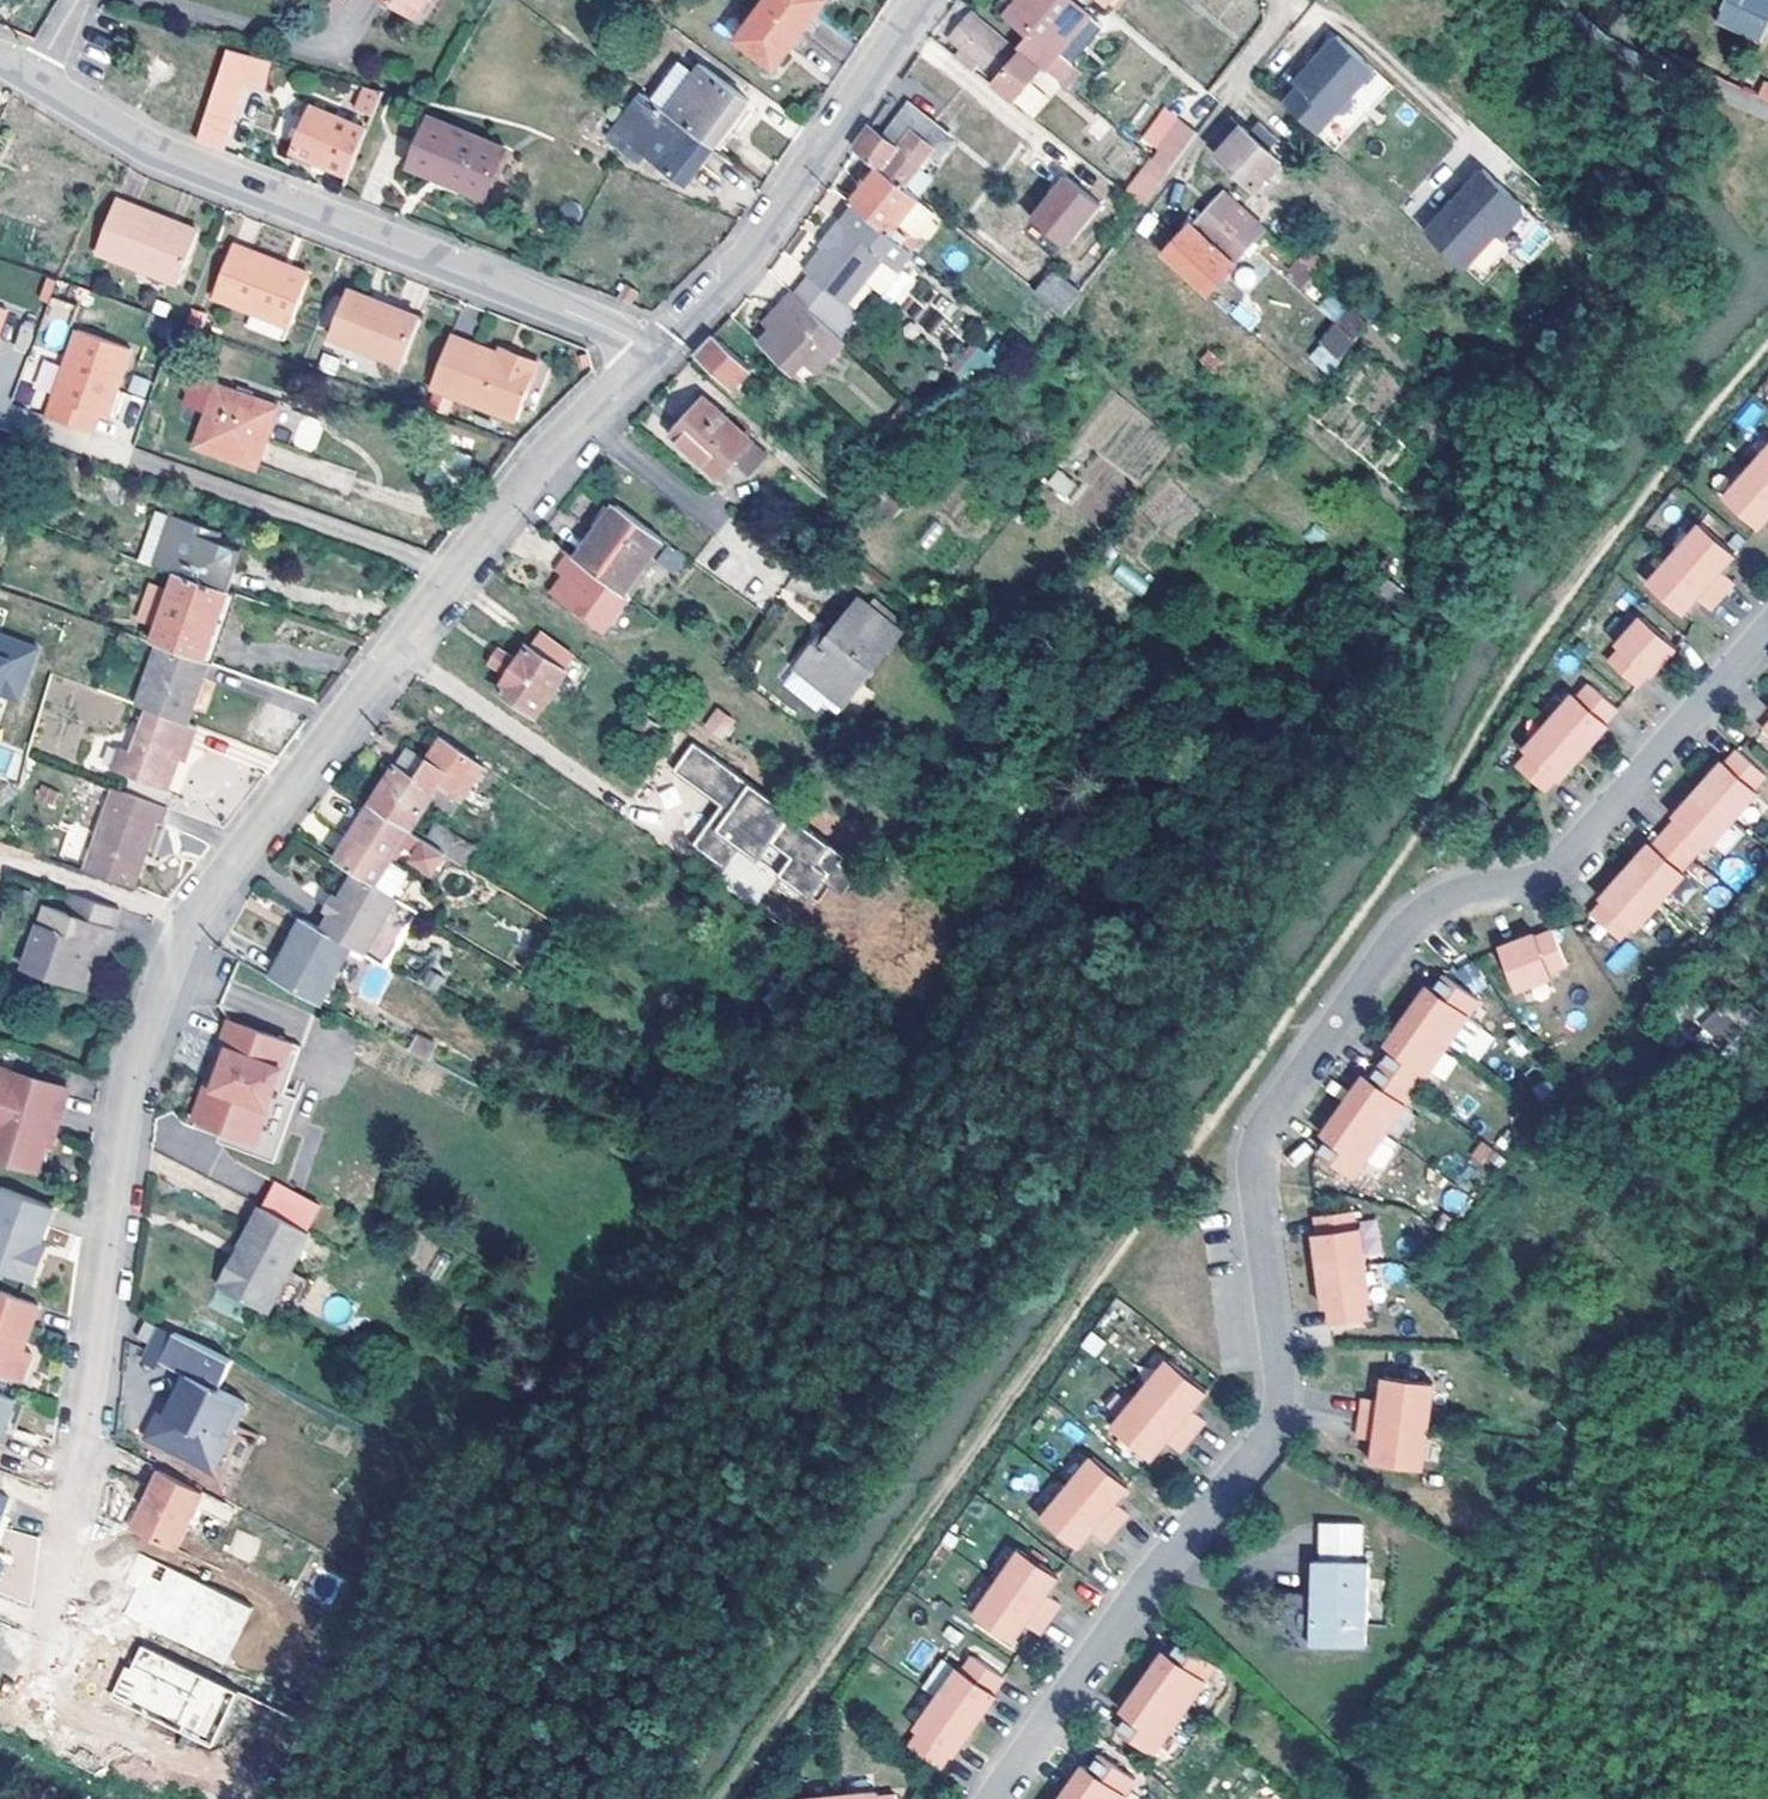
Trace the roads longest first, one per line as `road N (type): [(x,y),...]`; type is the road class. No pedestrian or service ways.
road 1 (residential): [(1767,634),(1579,850),(1551,871),(1465,893),(1395,939),(1269,1119),(1256,1154),(1257,1184),(1282,1384),(1267,1441),(996,1798)]
road 2 (residential): [(53,1616),(122,1127),(172,958),(221,881),(539,477),(659,349)]
road 3 (residential): [(659,349),(144,150),(31,84)]
road 4 (residential): [(659,349),(744,257),(931,0)]
road 5 (residential): [(1288,0),(1295,8),(1230,98)]

